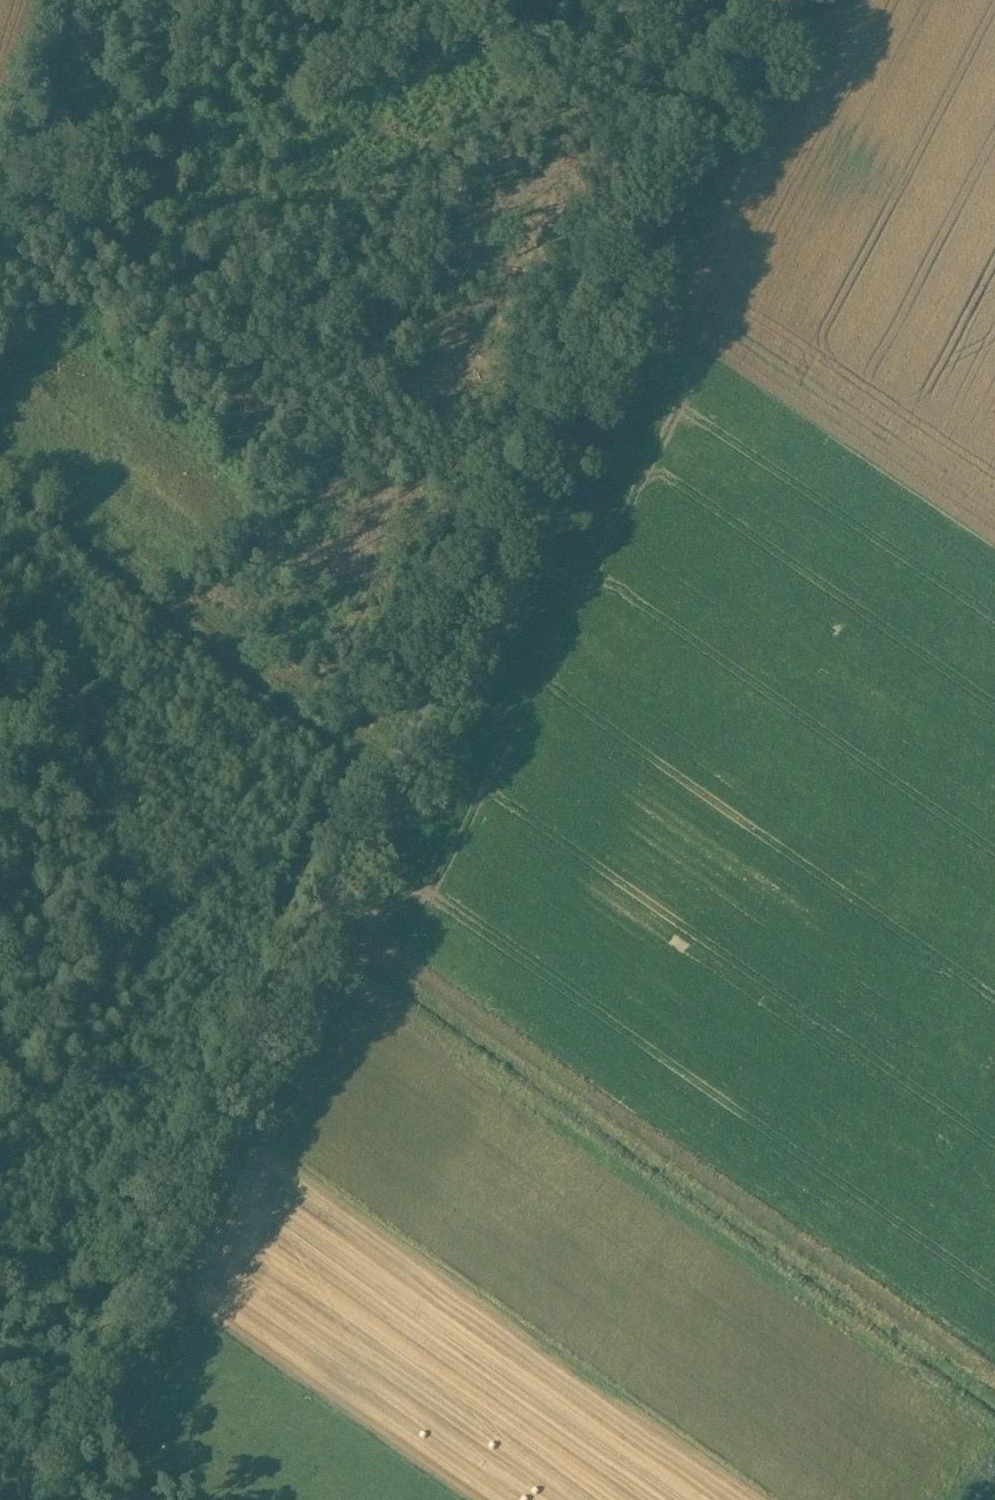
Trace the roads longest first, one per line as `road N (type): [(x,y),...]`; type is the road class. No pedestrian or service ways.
road 1 (unclassified): [(23,1499),(782,15)]

